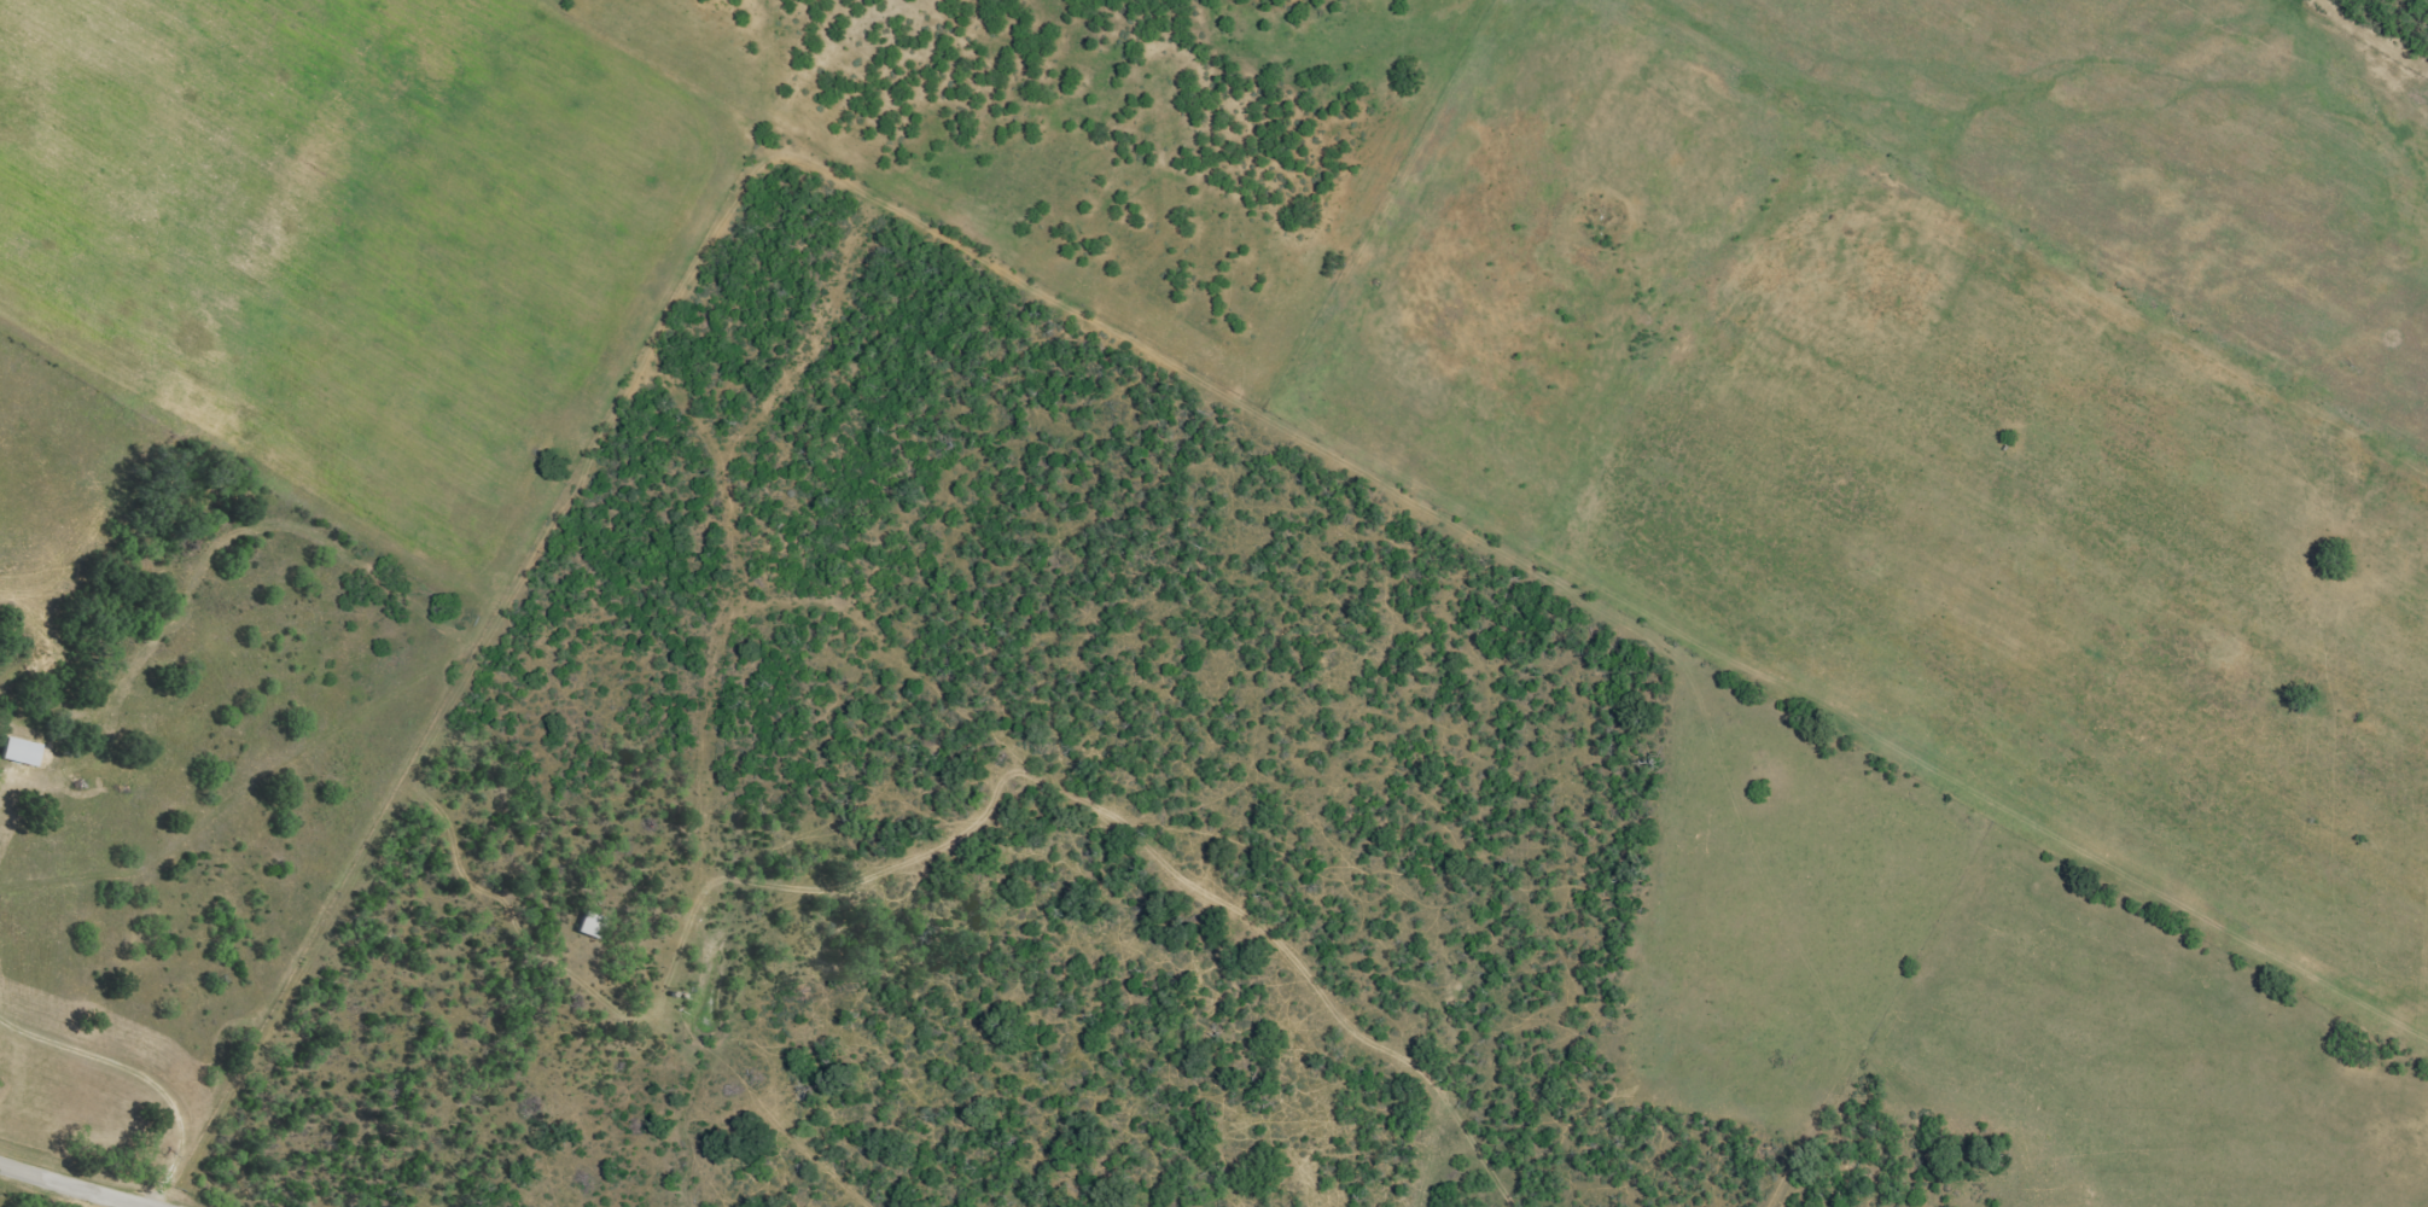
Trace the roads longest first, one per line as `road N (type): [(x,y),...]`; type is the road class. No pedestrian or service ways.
road 1 (residential): [(161,1206),(0,1161)]

